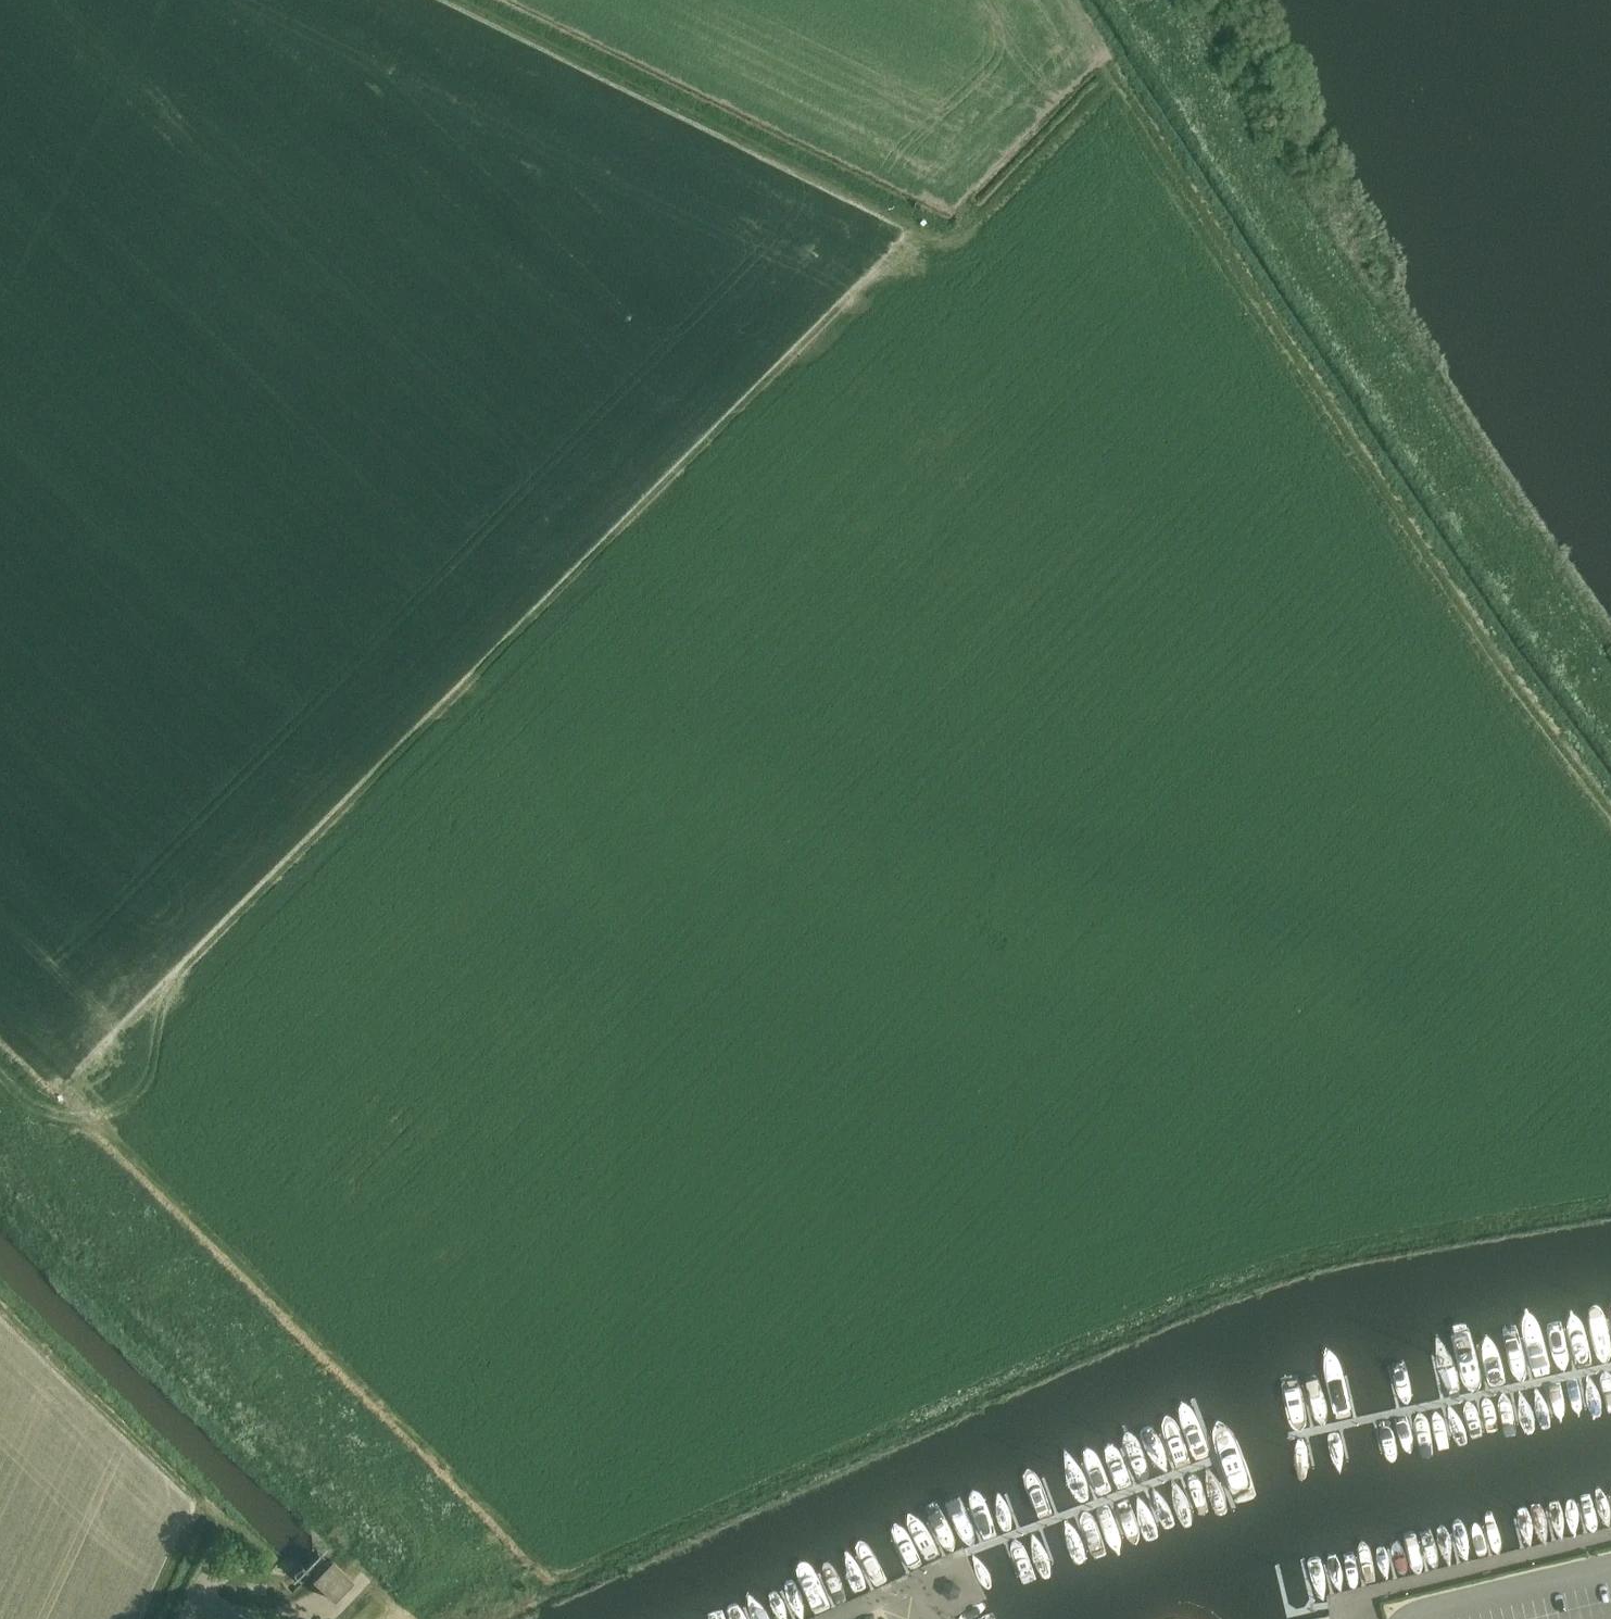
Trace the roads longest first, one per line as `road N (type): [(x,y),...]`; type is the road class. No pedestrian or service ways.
road 1 (track): [(954,242),(472,0)]
road 2 (track): [(1146,0),(1420,424)]
road 3 (unclassified): [(1610,1567),(1413,1618)]

